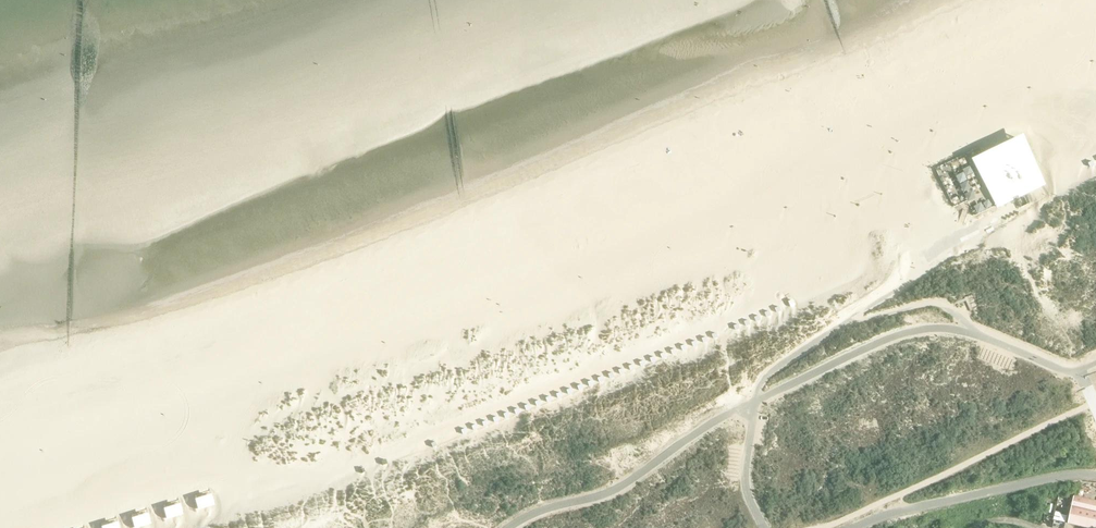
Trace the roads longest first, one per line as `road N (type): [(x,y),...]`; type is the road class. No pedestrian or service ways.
road 1 (track): [(825,527),(1092,404)]
road 2 (track): [(856,527),(957,498),(1095,476)]
road 3 (track): [(947,259),(771,372),(755,402)]
road 4 (track): [(844,324),(936,304),(981,338)]
road 5 (track): [(763,527),(744,473),(755,402)]

